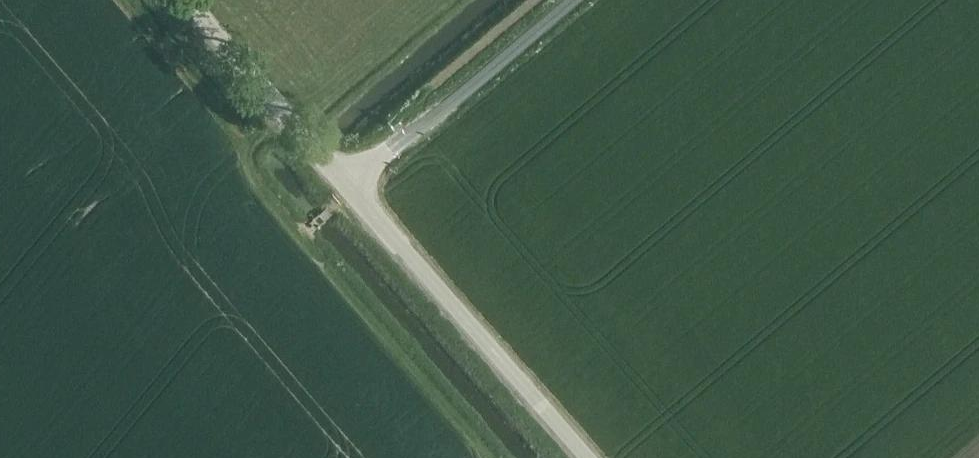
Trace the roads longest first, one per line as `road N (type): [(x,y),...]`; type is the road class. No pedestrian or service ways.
road 1 (tertiary): [(584,457),(353,194)]
road 2 (unclassified): [(353,194),(583,0)]
road 3 (tertiary): [(353,194),(184,0)]

